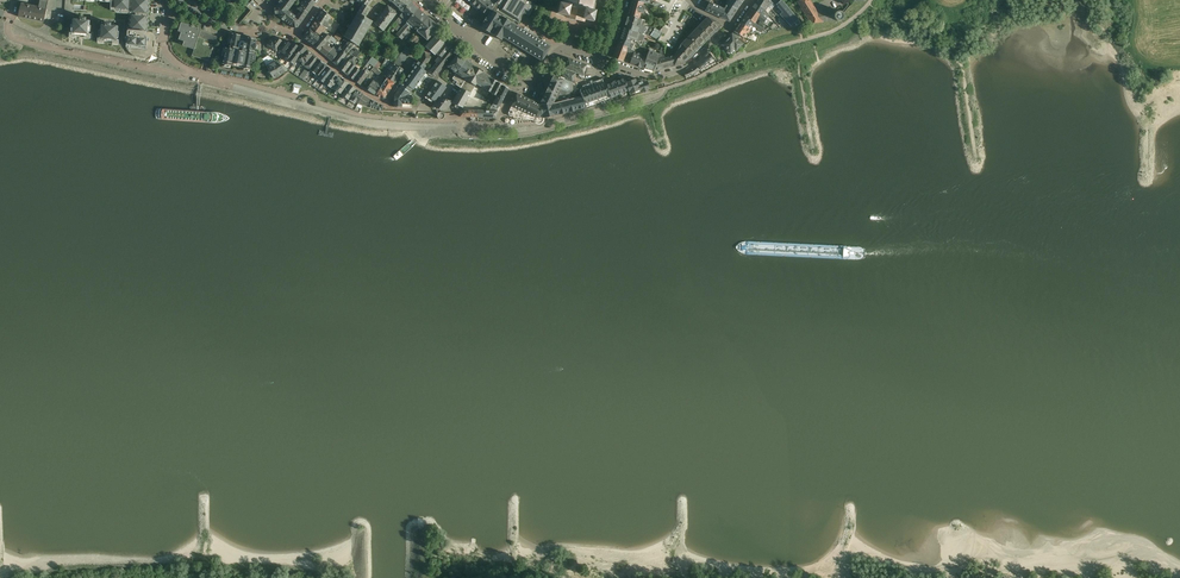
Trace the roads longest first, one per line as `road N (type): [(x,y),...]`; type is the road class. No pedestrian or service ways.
road 1 (residential): [(729,27),(682,71),(648,75),(604,60)]

